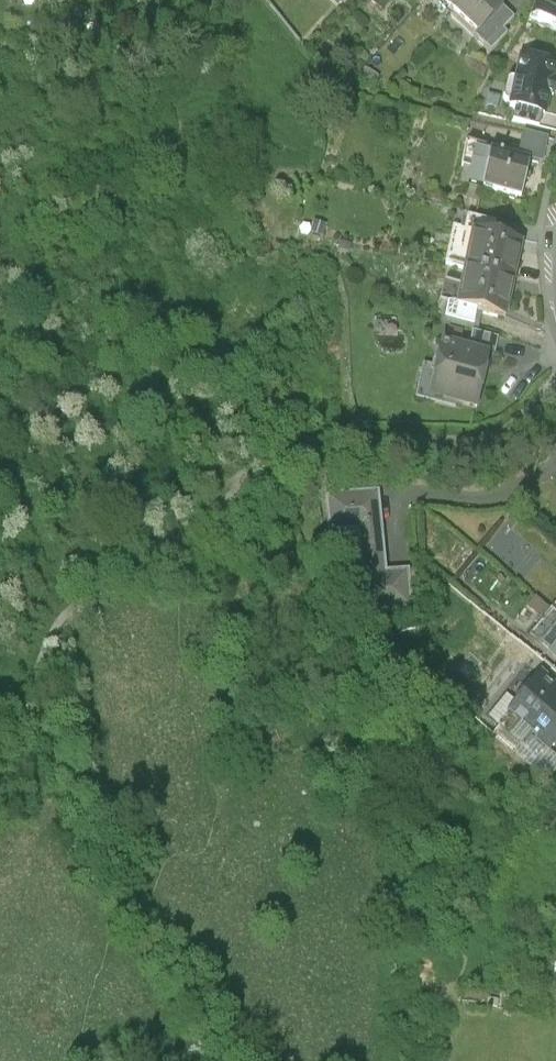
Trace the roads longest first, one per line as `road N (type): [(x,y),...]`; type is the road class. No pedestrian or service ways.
road 1 (track): [(555,380),(497,436),(467,444),(348,445),(146,553),(57,628),(0,760)]

